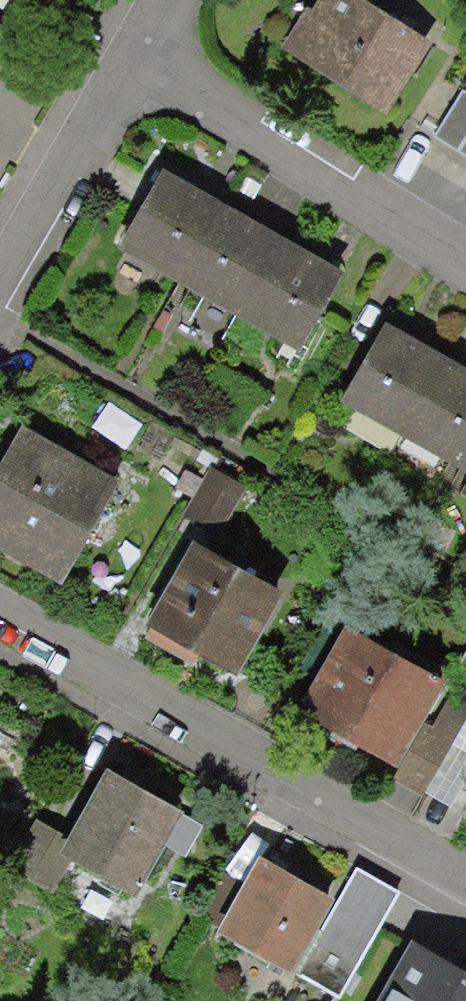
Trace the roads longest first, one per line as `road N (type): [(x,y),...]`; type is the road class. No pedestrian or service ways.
road 1 (residential): [(0,611),(465,880)]
road 2 (residential): [(465,275),(127,78)]
road 3 (residential): [(0,304),(127,78)]

